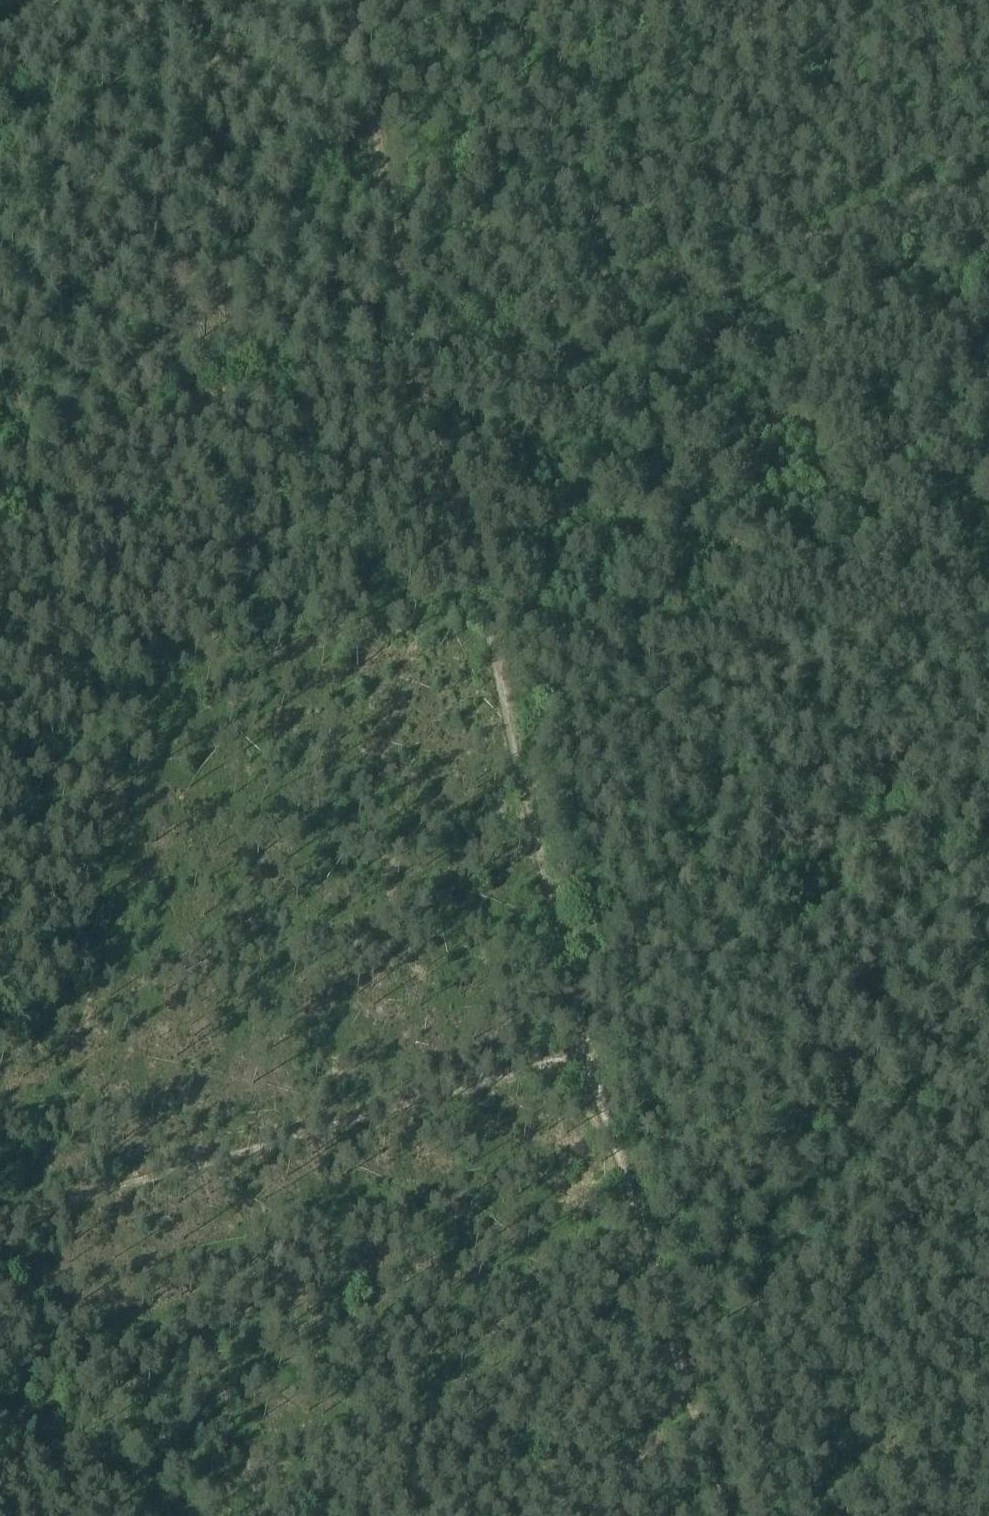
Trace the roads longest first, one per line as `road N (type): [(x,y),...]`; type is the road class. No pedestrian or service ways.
road 1 (track): [(414,345),(590,1058)]
road 2 (track): [(0,1220),(590,1058)]
road 3 (track): [(988,187),(410,329)]
road 4 (track): [(590,1058),(726,1515)]
road 5 (track): [(414,345),(0,463)]
road 6 (track): [(410,329),(350,0)]

